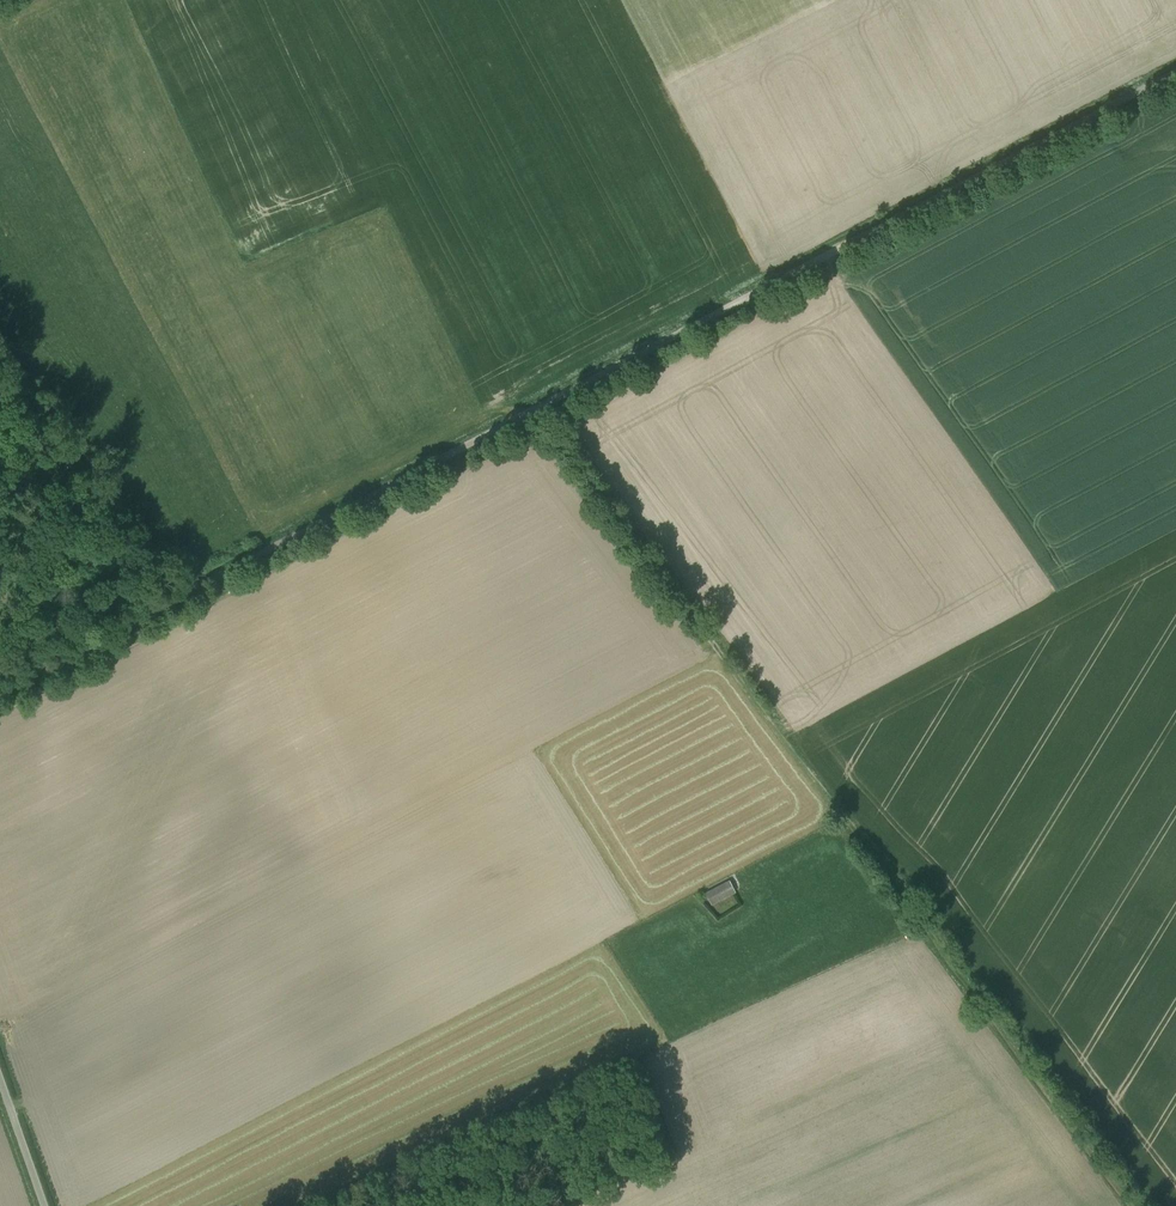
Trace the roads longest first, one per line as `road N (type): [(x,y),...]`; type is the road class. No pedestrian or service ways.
road 1 (unclassified): [(1175,72),(0,685)]
road 2 (track): [(536,402),(1135,1205)]
road 3 (unclassified): [(44,1205),(0,1078)]

